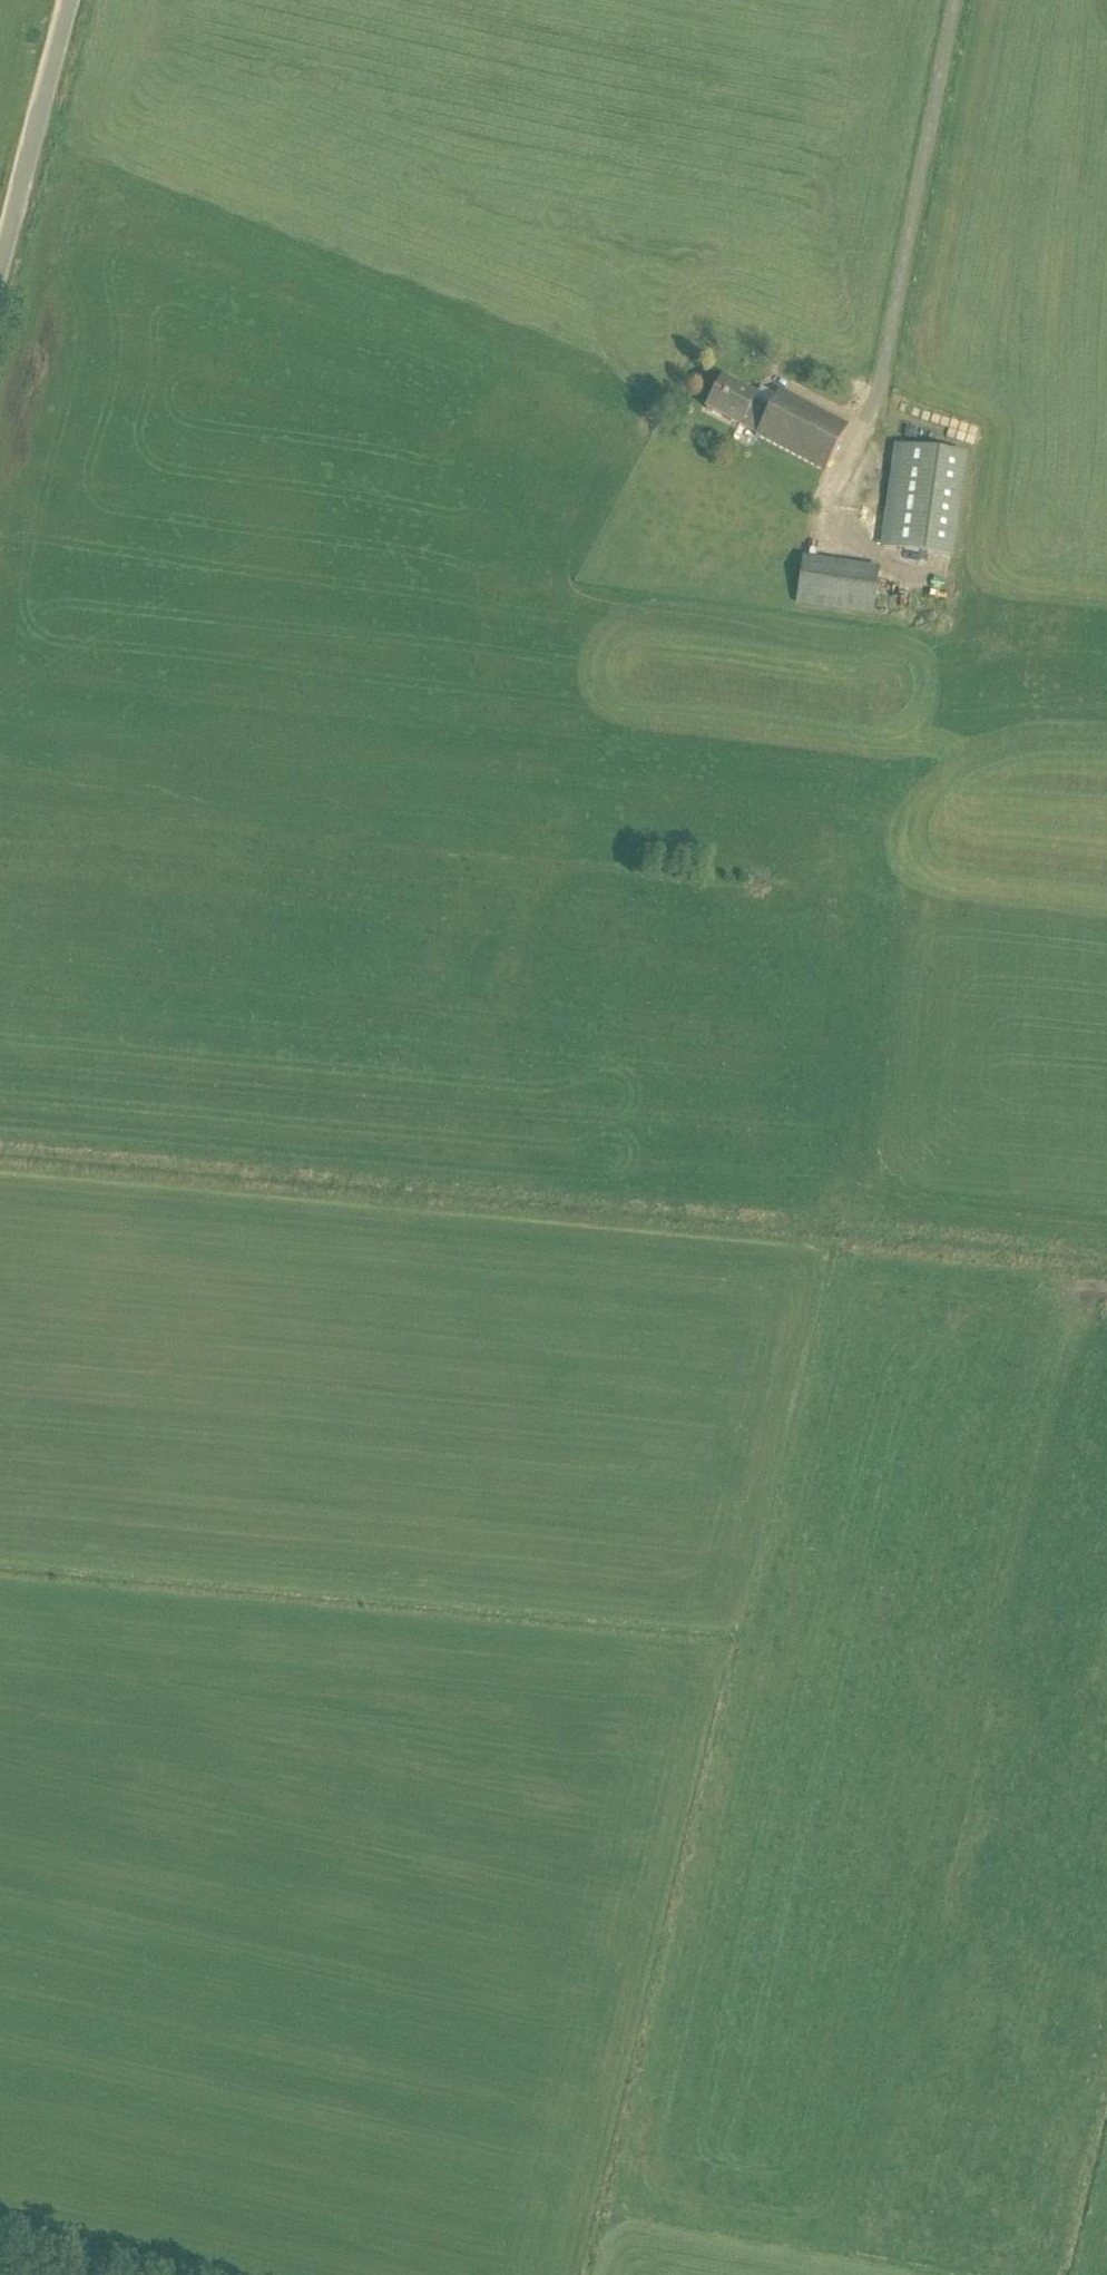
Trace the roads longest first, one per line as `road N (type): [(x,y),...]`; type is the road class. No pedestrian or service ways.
road 1 (unclassified): [(0,269),(71,0)]

